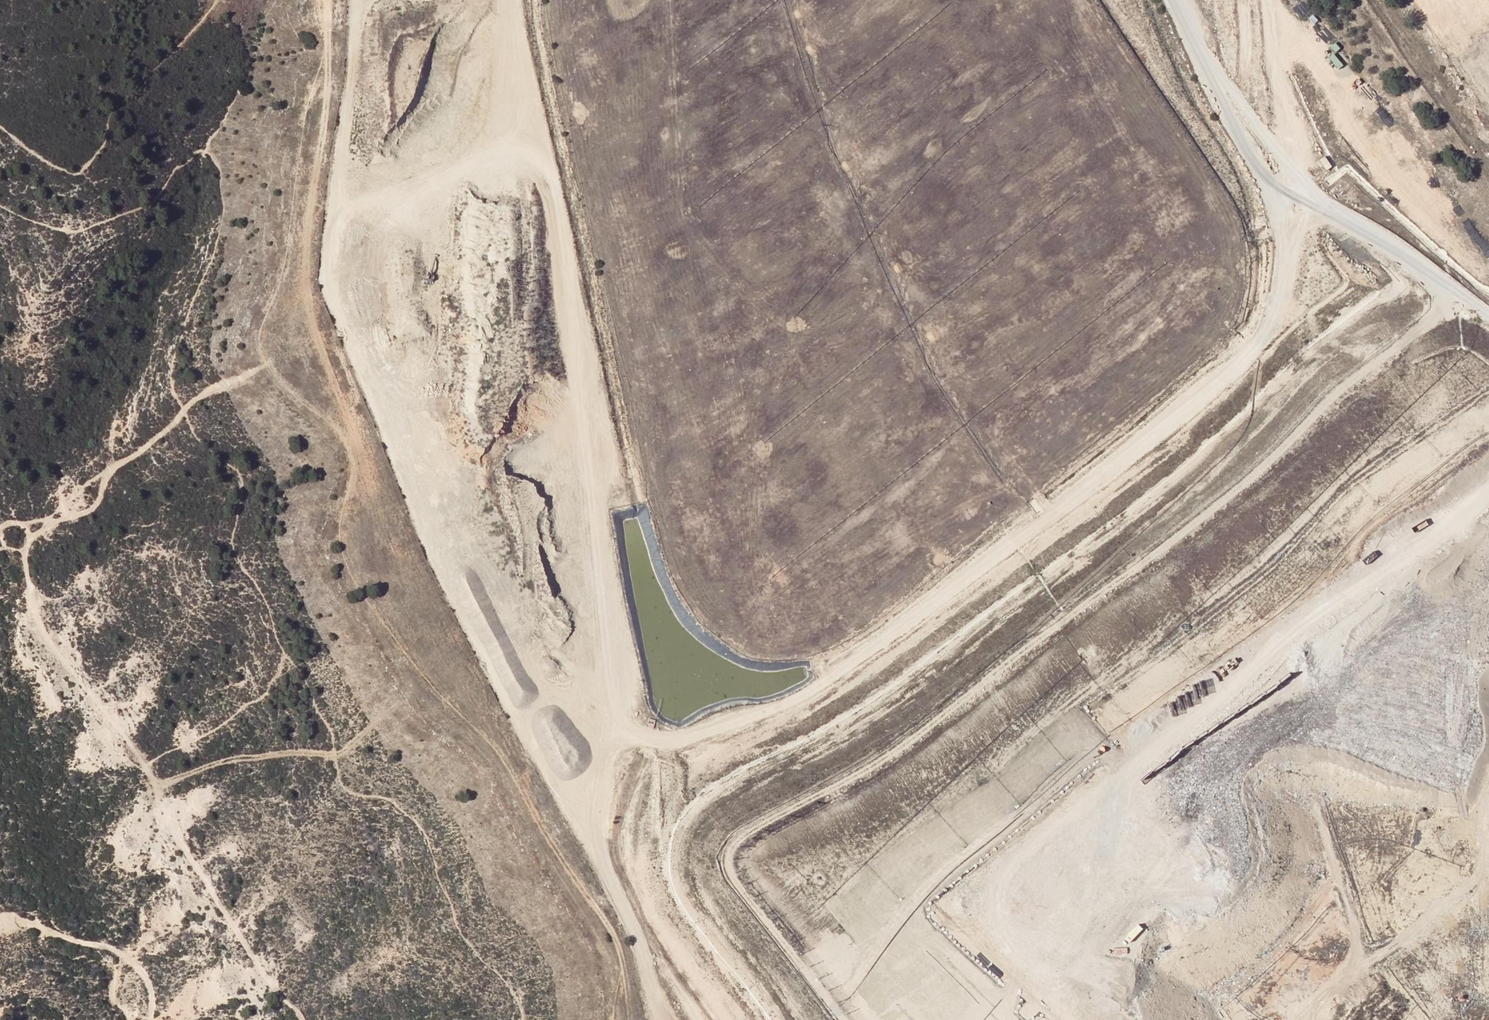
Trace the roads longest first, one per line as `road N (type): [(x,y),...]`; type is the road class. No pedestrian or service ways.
road 1 (track): [(516,0),(558,207),(622,701),(628,728),(654,742),(792,702),(827,682),(1254,349),(1283,285),(1296,159),(1274,0)]
road 2 (track): [(620,685),(595,818),(600,856),(667,1019)]
road 3 (track): [(0,928),(26,923),(131,959),(151,986),(152,1019)]

